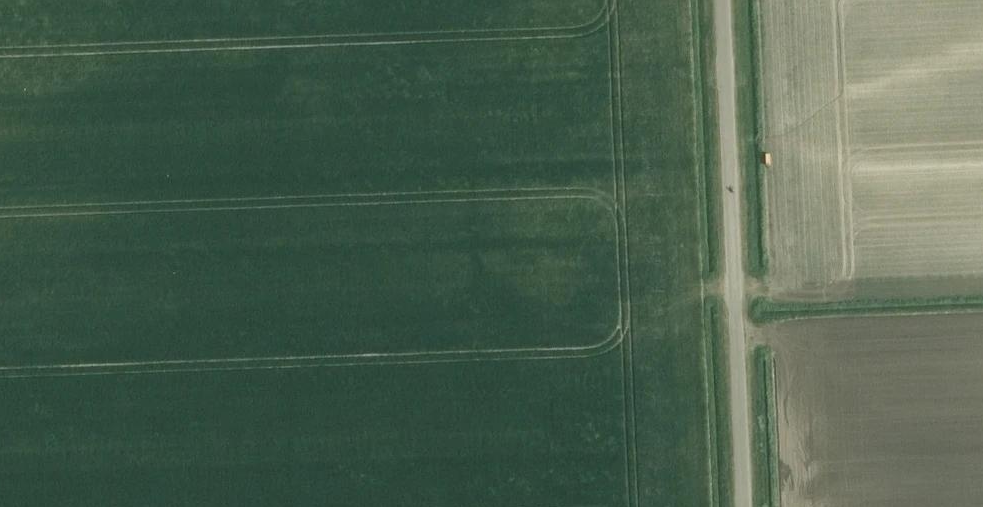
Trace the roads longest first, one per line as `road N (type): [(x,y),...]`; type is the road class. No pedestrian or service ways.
road 1 (unclassified): [(747,506),(724,0)]

